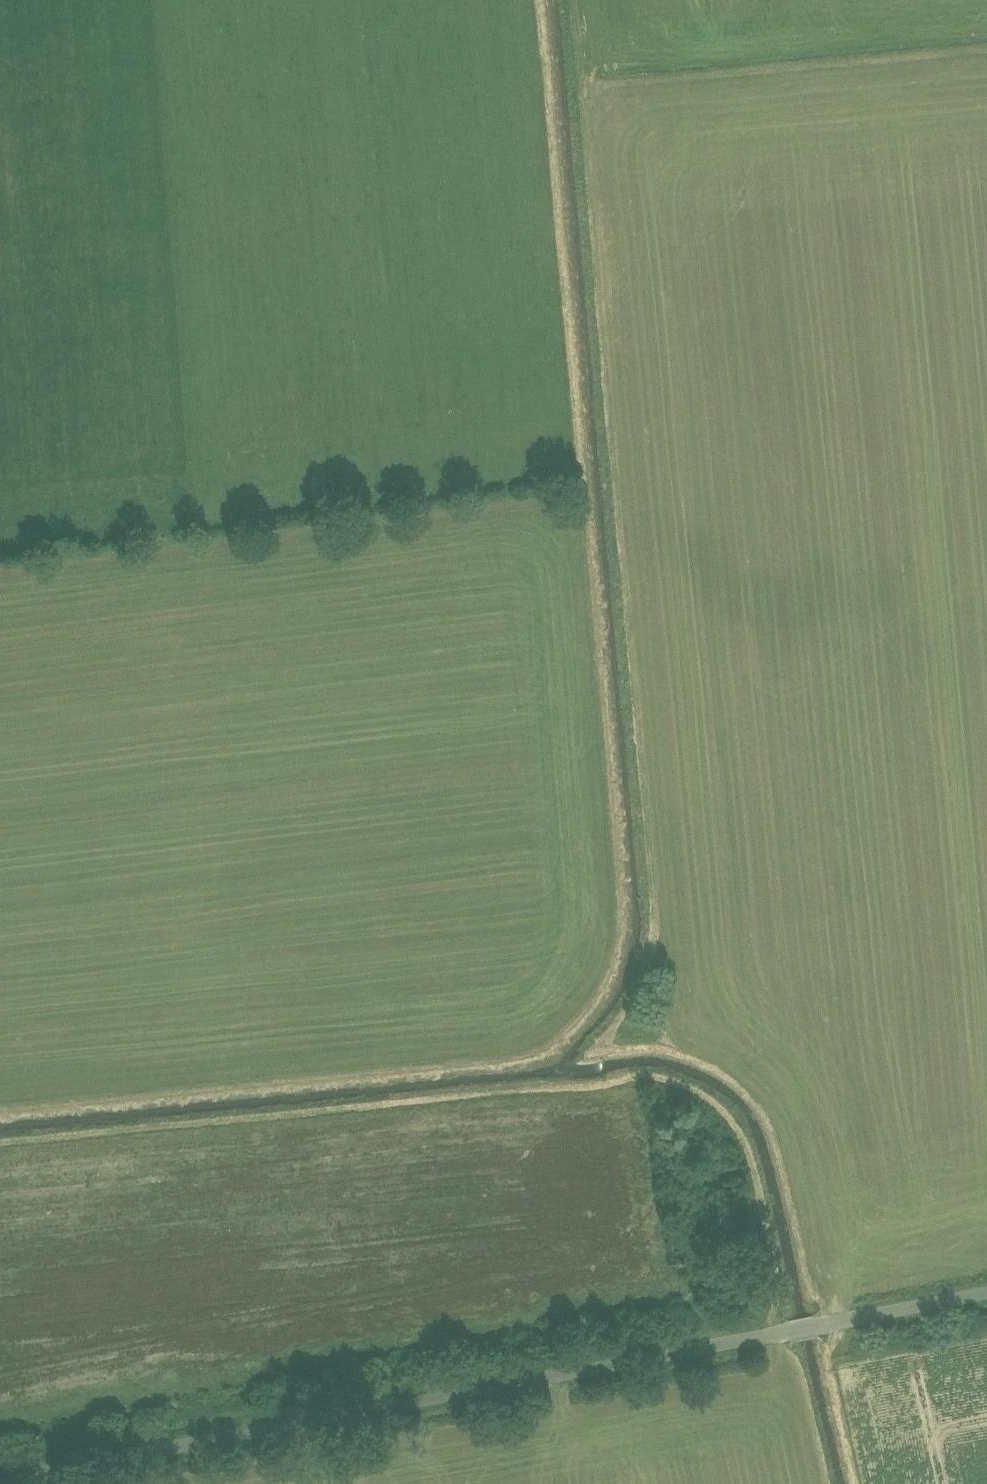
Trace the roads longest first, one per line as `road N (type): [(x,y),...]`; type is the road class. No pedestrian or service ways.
road 1 (unclassified): [(0,1482),(986,1293)]

